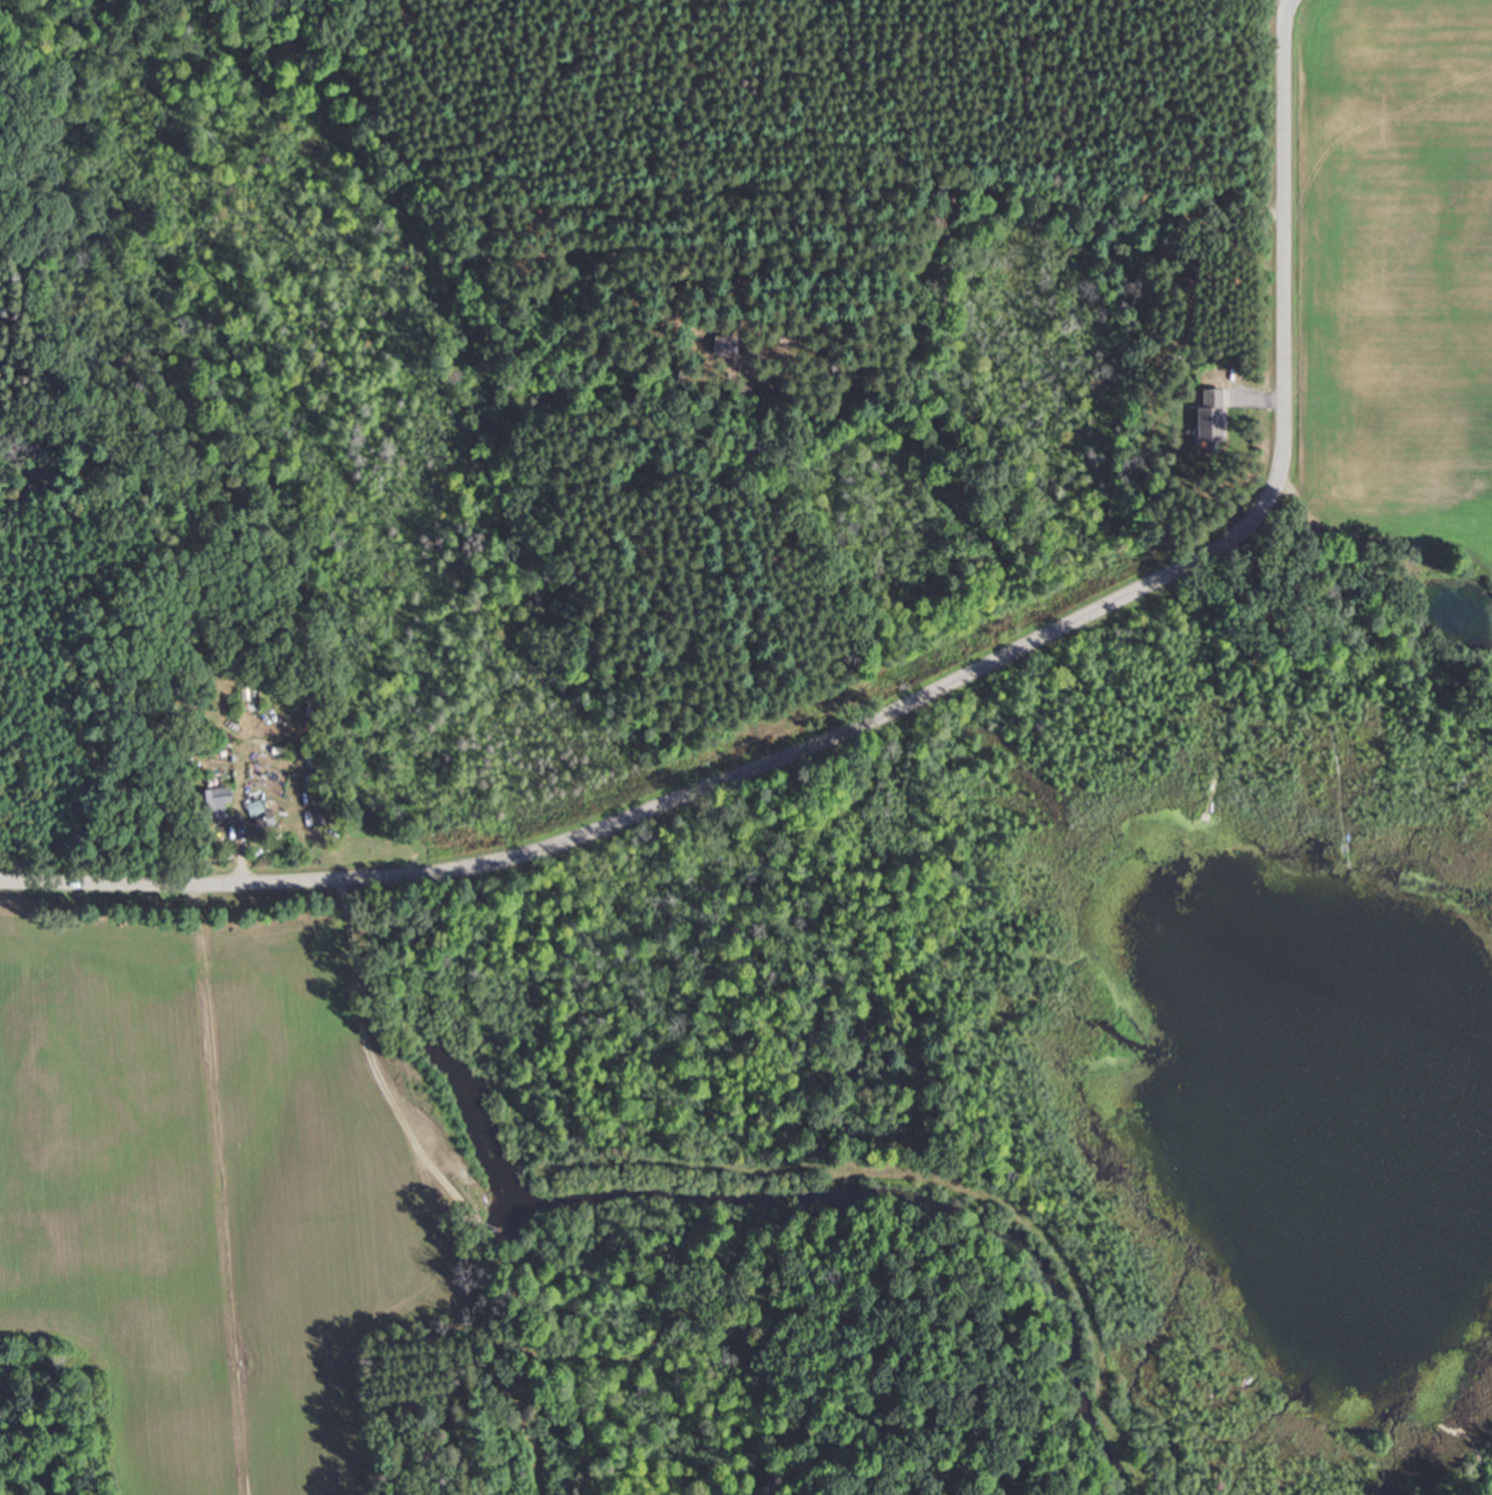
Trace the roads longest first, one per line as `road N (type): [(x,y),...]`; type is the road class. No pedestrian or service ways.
road 1 (residential): [(0,881),(155,886),(470,875),(679,803),(1087,618),(1231,538),(1280,487),(1294,0)]

